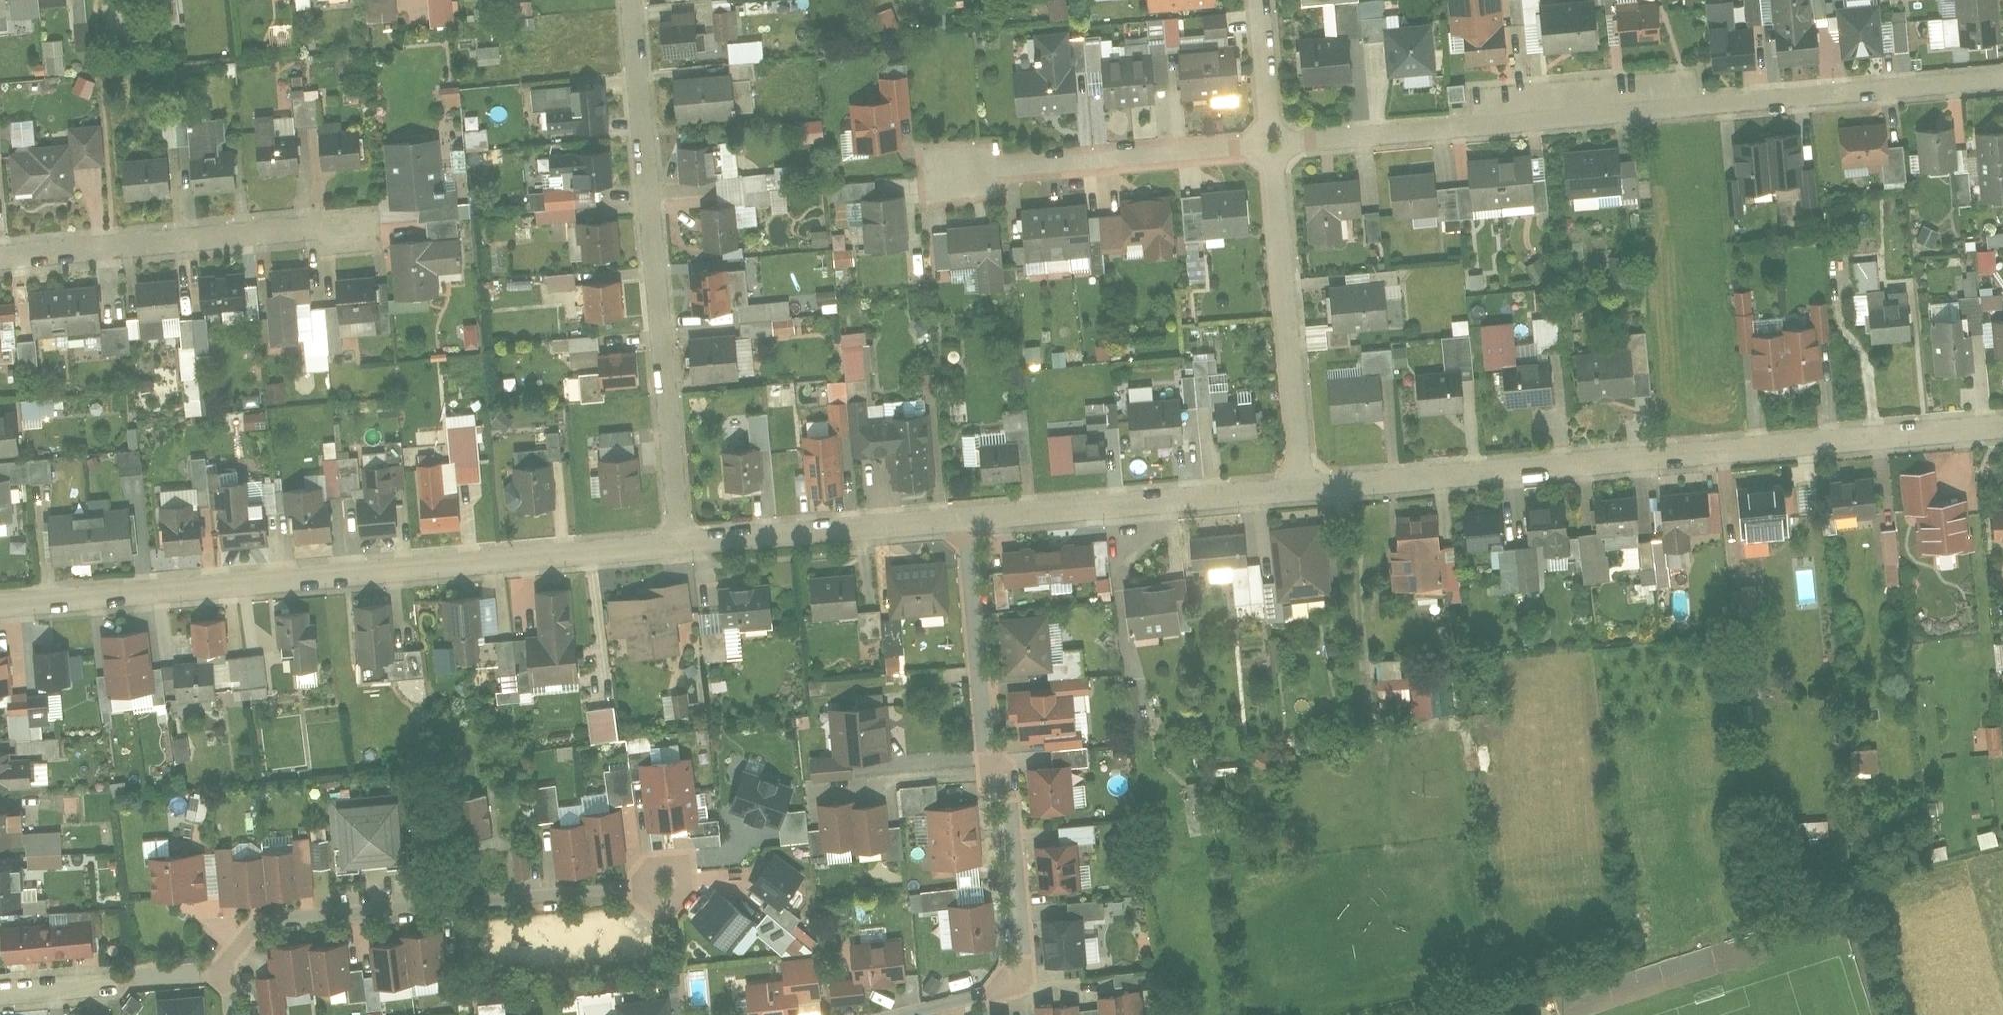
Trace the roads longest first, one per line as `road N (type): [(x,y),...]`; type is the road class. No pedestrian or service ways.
road 1 (residential): [(1274,143),(2002,79)]
road 2 (residential): [(1303,490),(2002,427)]
road 3 (residential): [(0,605),(682,545)]
road 4 (residential): [(969,519),(987,762),(1008,788),(1020,957),(995,996),(919,1014)]
road 5 (residential): [(634,0),(682,545)]
road 6 (residential): [(228,969),(261,922),(669,890)]
road 7 (residential): [(368,223),(0,258)]
road 8 (residential): [(1274,143),(1303,490)]
road 9 (residential): [(933,173),(1274,143)]
road 10 (residential): [(969,519),(1303,490)]
road 11 (residential): [(682,545),(969,519)]
road 12 (residential): [(1262,0),(1274,143)]
road 13 (residential): [(0,994),(128,980)]

